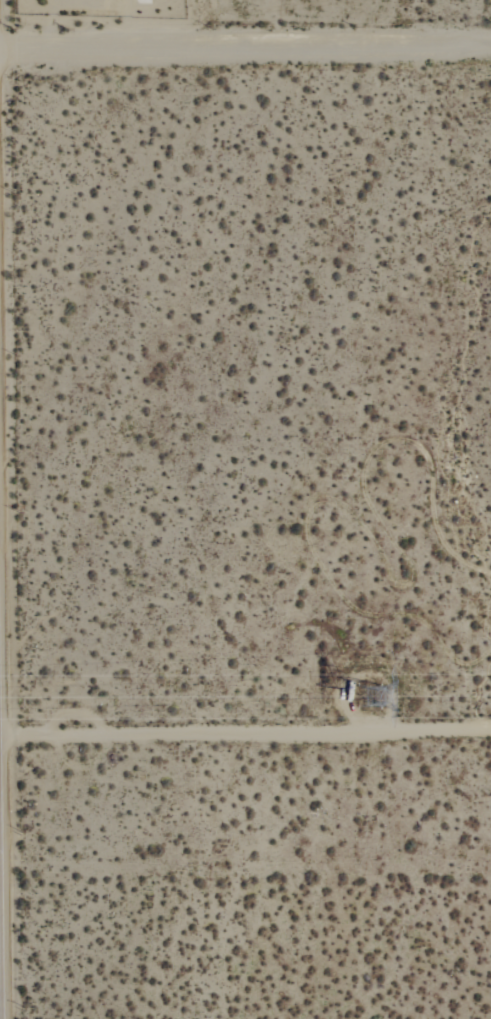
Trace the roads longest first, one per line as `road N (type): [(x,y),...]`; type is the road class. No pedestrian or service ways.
road 1 (residential): [(0,64),(490,53)]
road 2 (residential): [(0,741),(490,737)]

